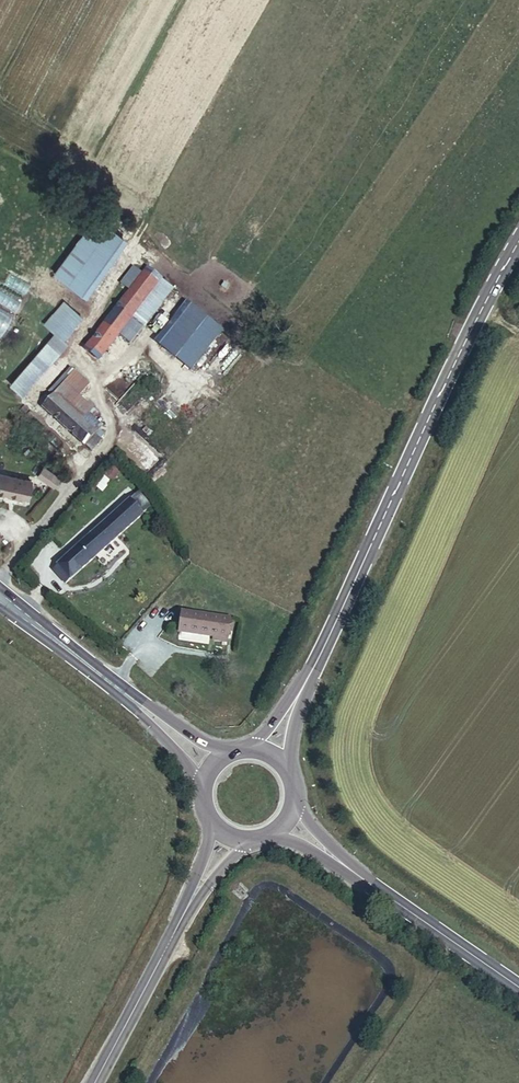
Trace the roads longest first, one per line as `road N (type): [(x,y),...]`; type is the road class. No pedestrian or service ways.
road 1 (tertiary): [(302,689),(518,235)]
road 2 (secondary): [(518,988),(353,872)]
road 3 (tertiary): [(187,910),(95,1082)]
road 4 (secondary): [(139,705),(0,600)]

